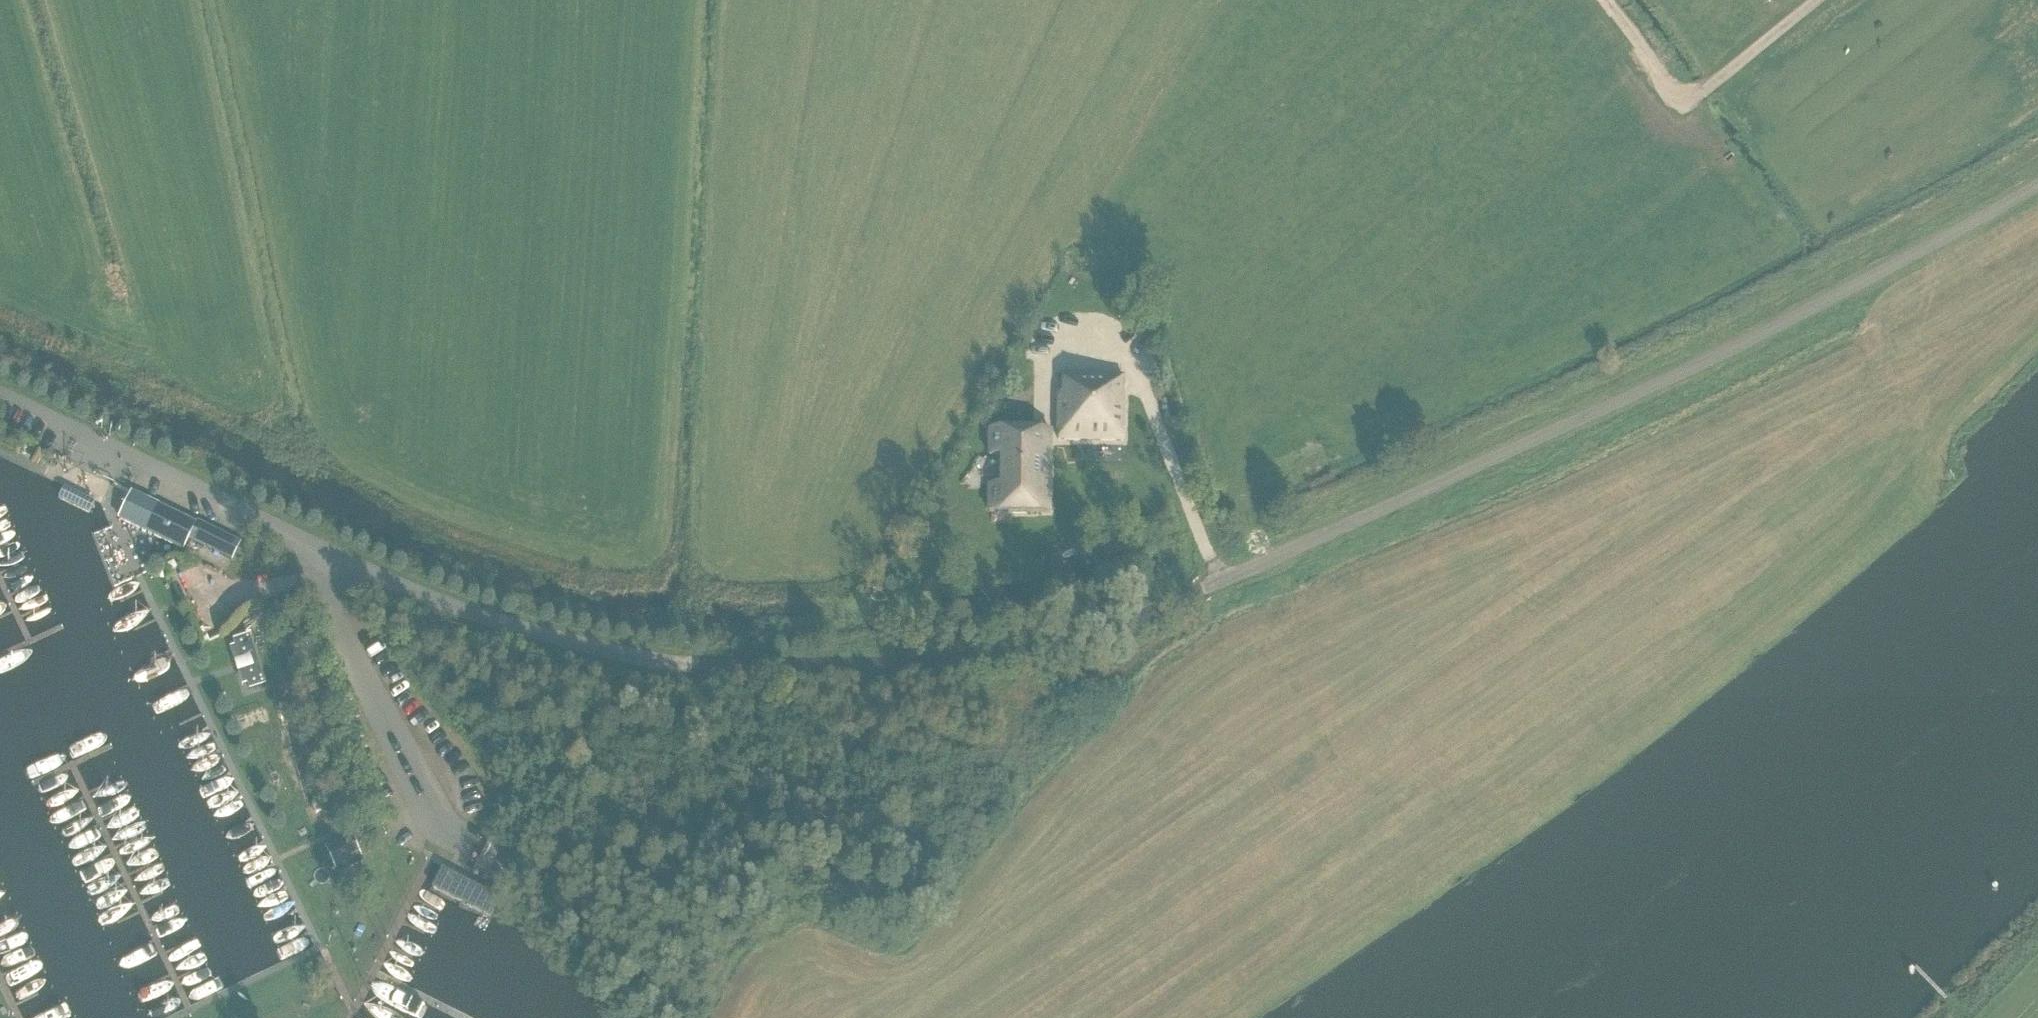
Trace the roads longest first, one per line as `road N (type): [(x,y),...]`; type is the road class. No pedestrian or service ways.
road 1 (unclassified): [(1047,646),(897,663),(683,663),(602,649),(485,616),(321,553),(0,395)]
road 2 (unclassified): [(1047,646),(1127,622),(1597,422),(2037,193)]

